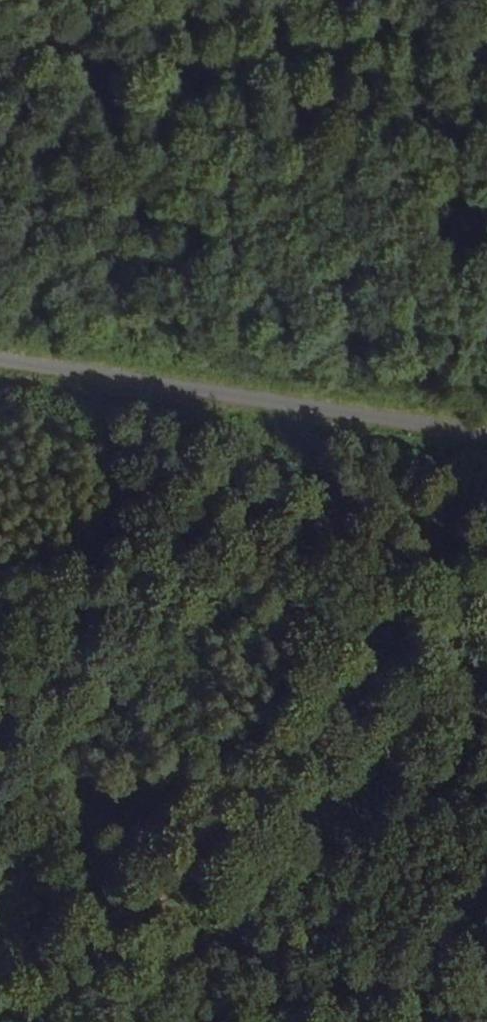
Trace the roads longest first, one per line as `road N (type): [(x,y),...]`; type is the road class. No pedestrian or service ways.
road 1 (track): [(486,433),(0,360)]

